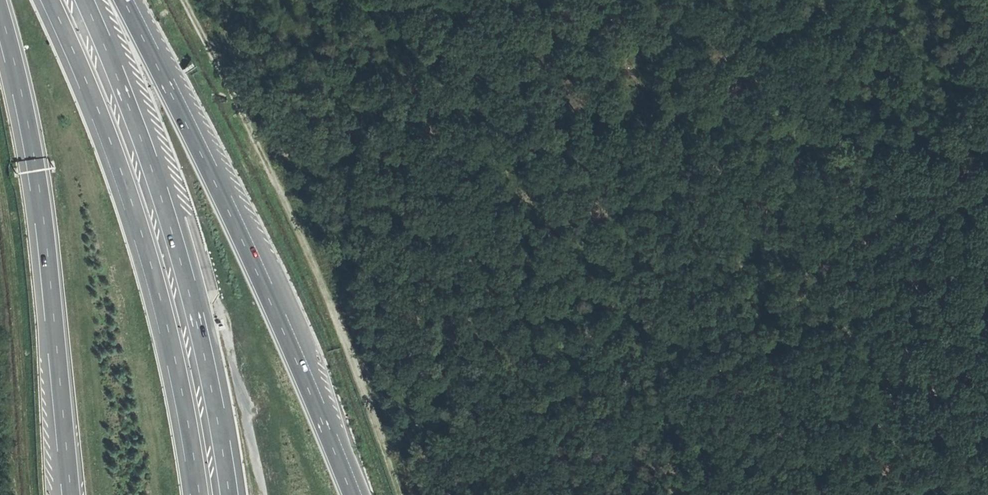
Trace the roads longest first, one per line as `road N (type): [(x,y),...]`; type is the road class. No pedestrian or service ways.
road 1 (track): [(987,153),(227,101),(221,0)]
road 2 (motorway): [(352,494),(268,297),(123,0)]
road 3 (track): [(386,494),(281,215),(177,0)]
road 4 (motorway): [(50,0),(135,211),(175,358),(198,494)]
road 5 (motorway): [(228,494),(202,344),(171,226),(84,0)]
road 6 (motorway): [(0,13),(35,167),(70,494)]

